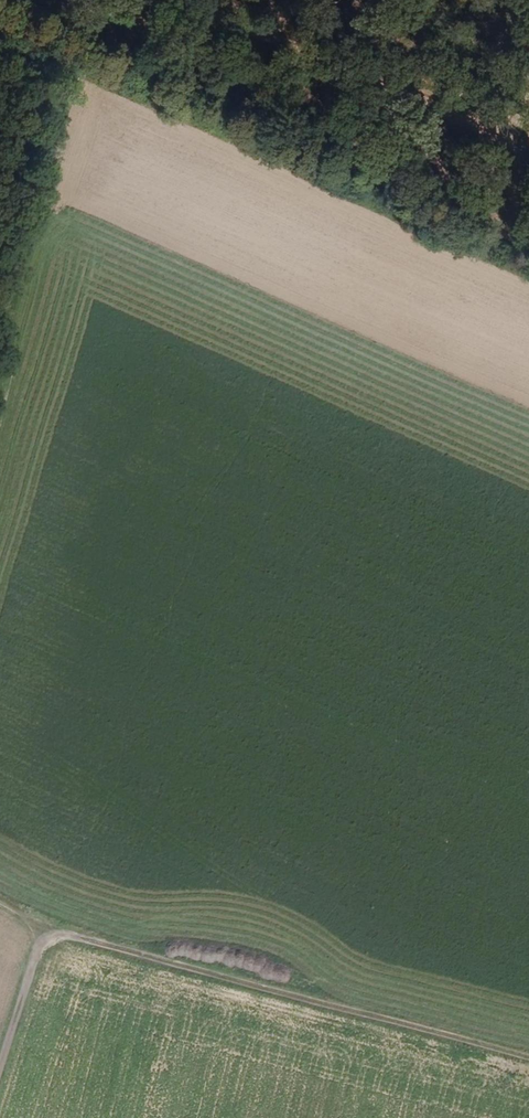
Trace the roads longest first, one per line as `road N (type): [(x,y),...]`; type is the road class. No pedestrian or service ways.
road 1 (track): [(184,0),(513,139)]
road 2 (track): [(51,935),(0,1073)]

